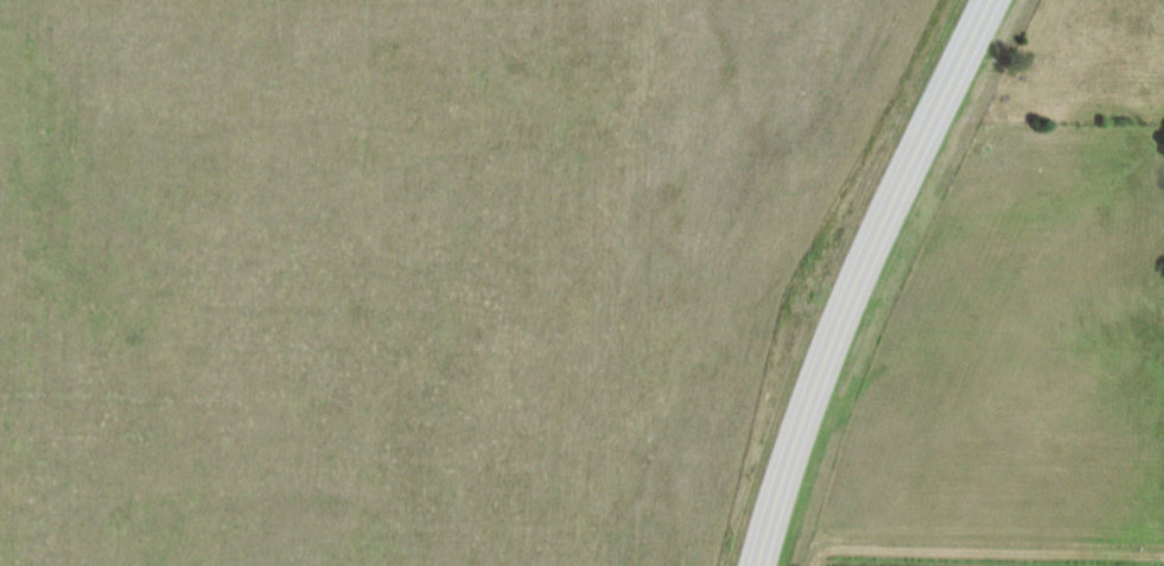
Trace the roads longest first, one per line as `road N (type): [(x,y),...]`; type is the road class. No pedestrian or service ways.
road 1 (primary): [(756,565),(835,325),(990,0)]

